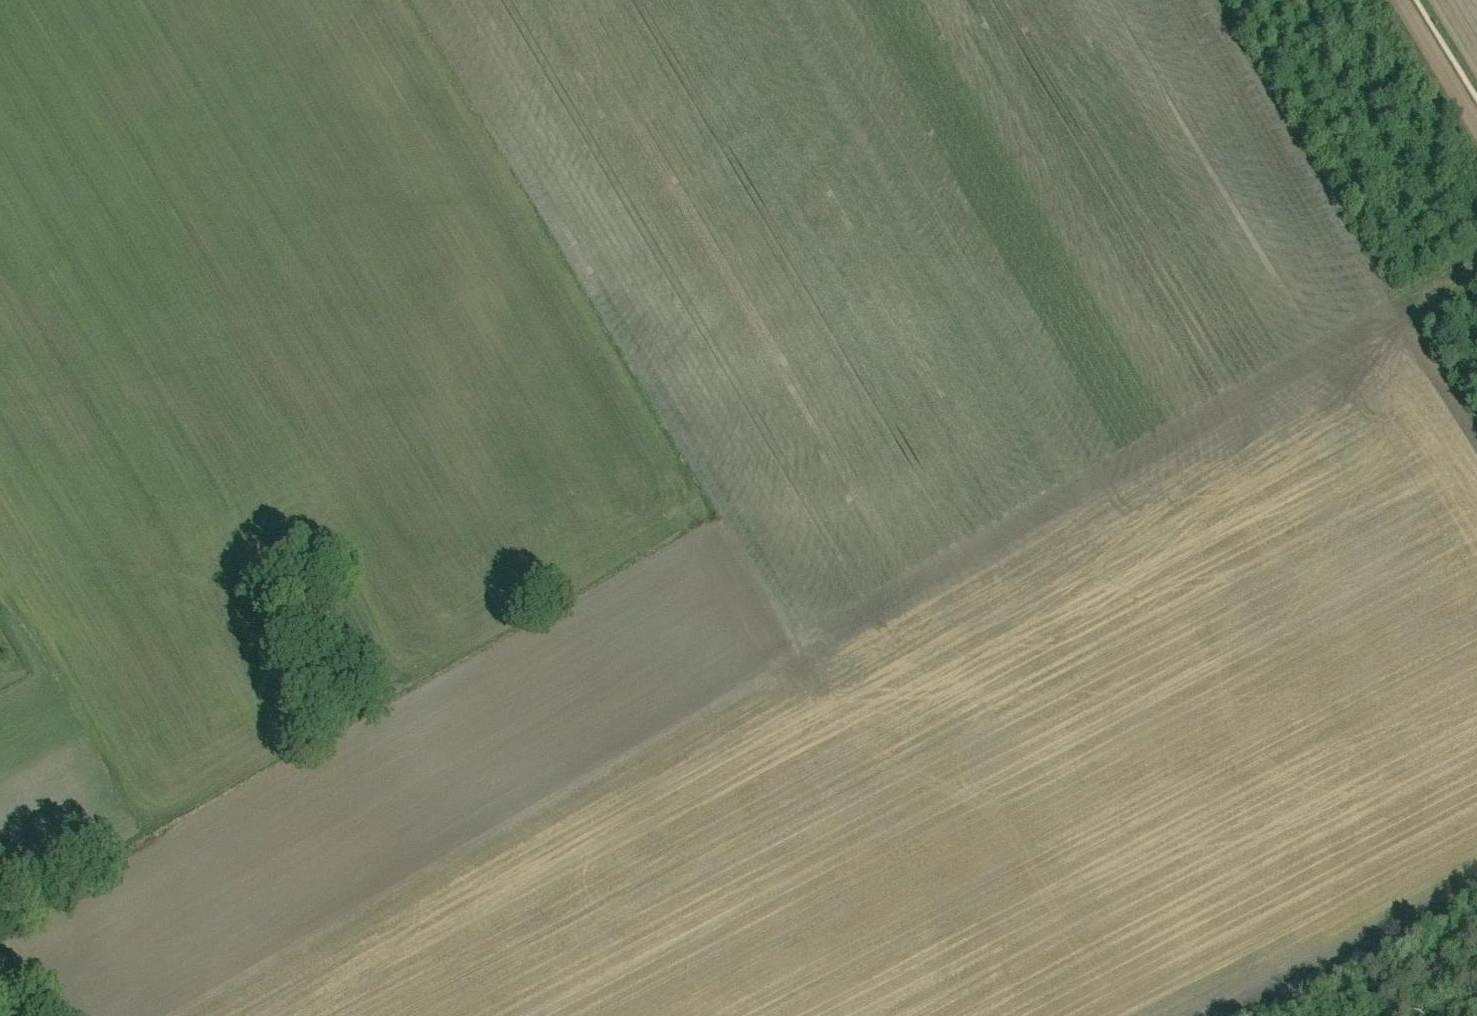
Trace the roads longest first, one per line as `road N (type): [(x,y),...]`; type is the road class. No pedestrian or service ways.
road 1 (track): [(1476,137),(1393,0)]

